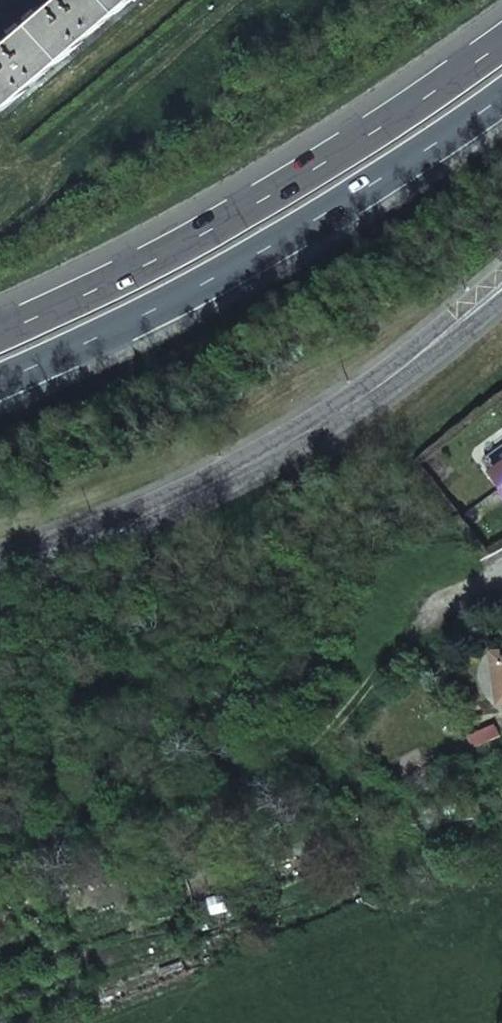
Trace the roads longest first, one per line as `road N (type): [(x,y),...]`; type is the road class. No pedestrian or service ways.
road 1 (trunk): [(501,40),(433,92),(164,254),(0,332)]
road 2 (trunk): [(0,378),(309,223),(501,93)]
road 3 (tertiary): [(0,566),(215,481),(409,362),(501,287)]

